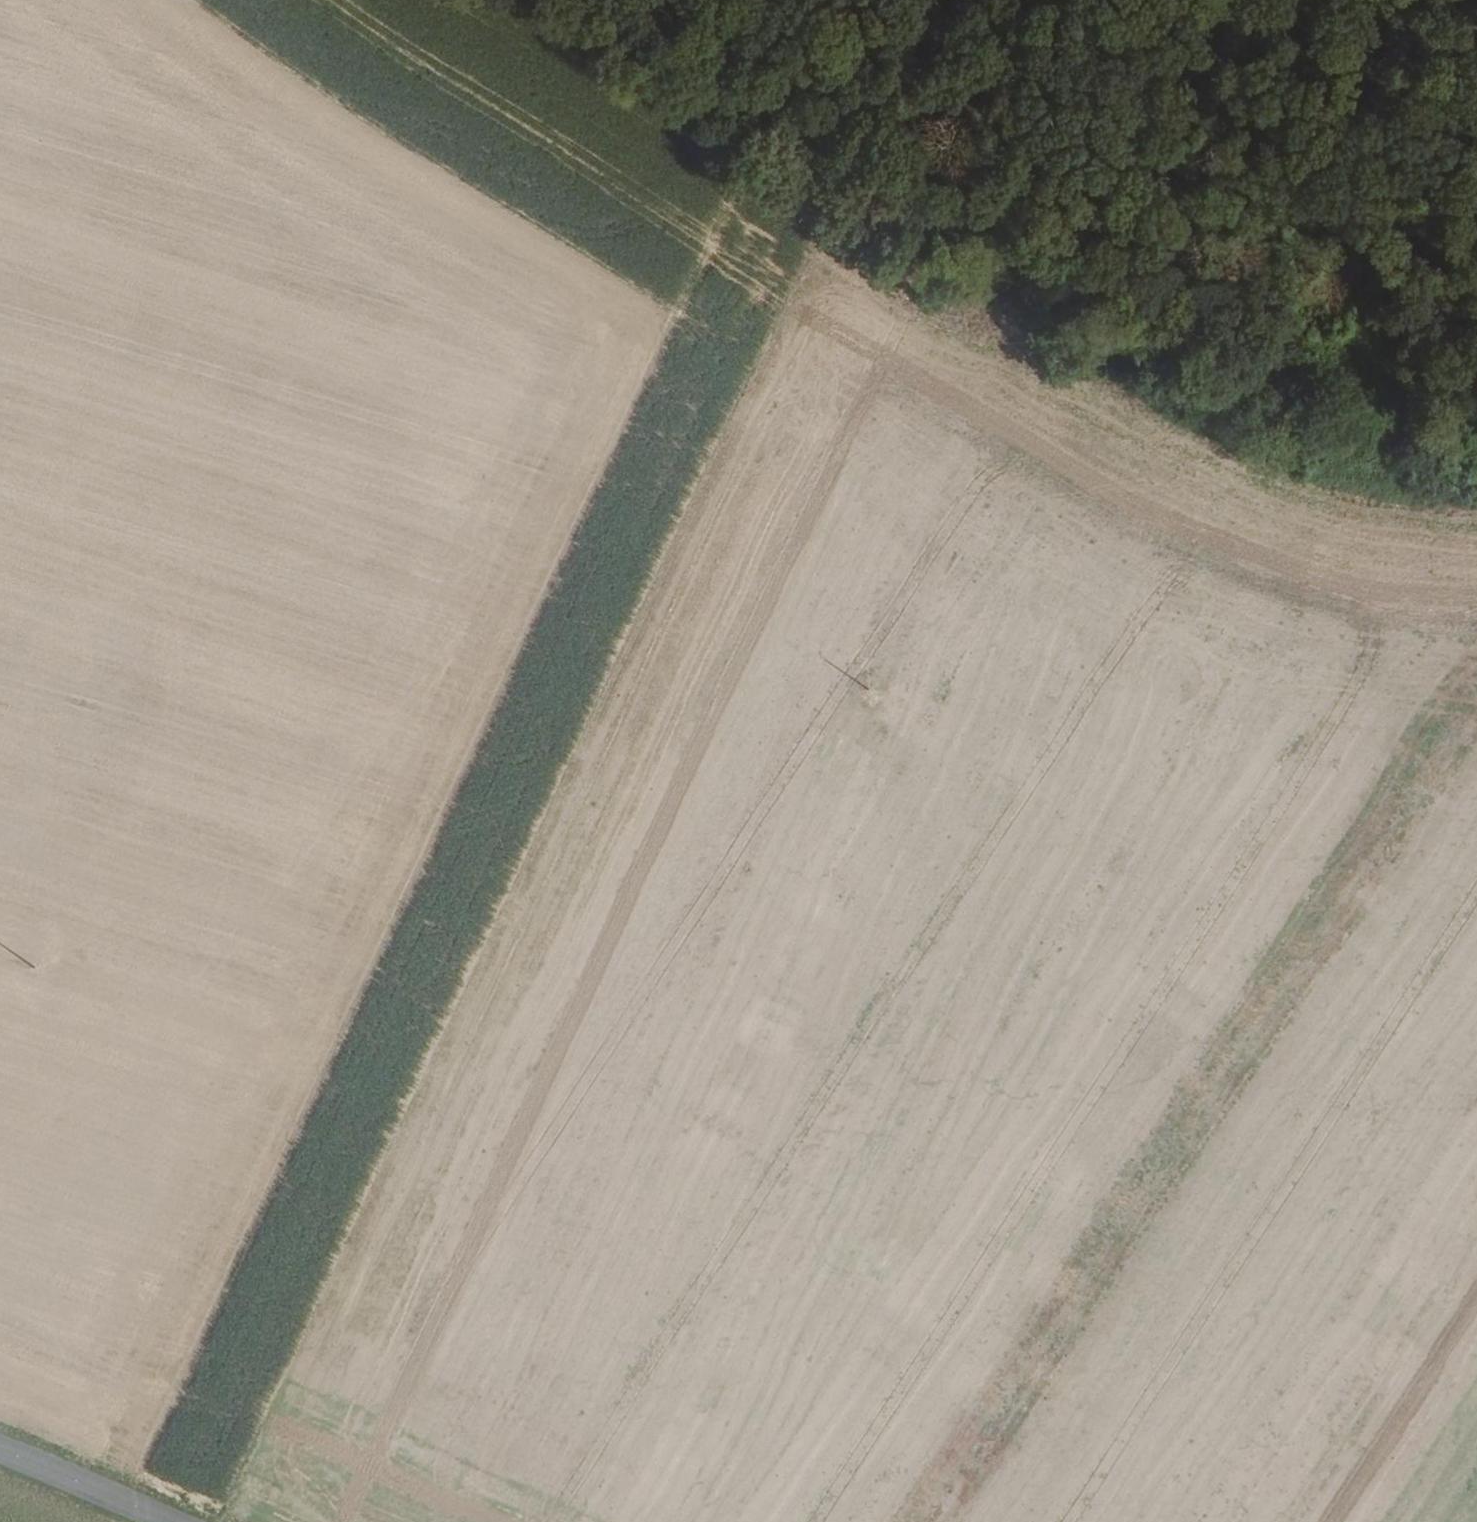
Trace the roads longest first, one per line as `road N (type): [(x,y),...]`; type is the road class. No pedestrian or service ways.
road 1 (tertiary): [(166,1521),(0,1447)]
road 2 (track): [(1344,0),(1476,32)]

